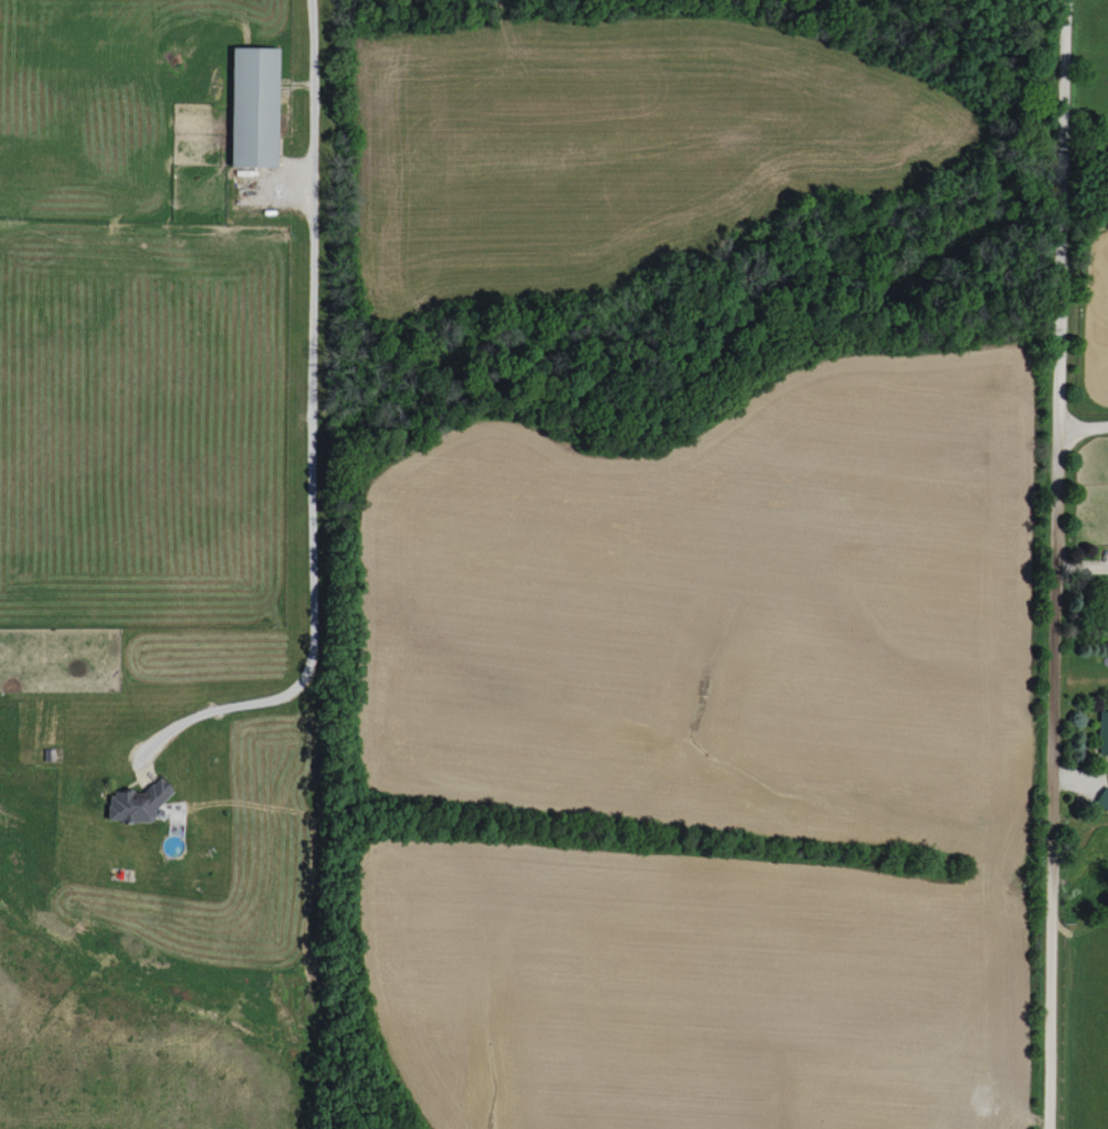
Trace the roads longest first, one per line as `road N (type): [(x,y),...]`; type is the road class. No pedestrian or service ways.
road 1 (residential): [(1046,1128),(1053,0)]

